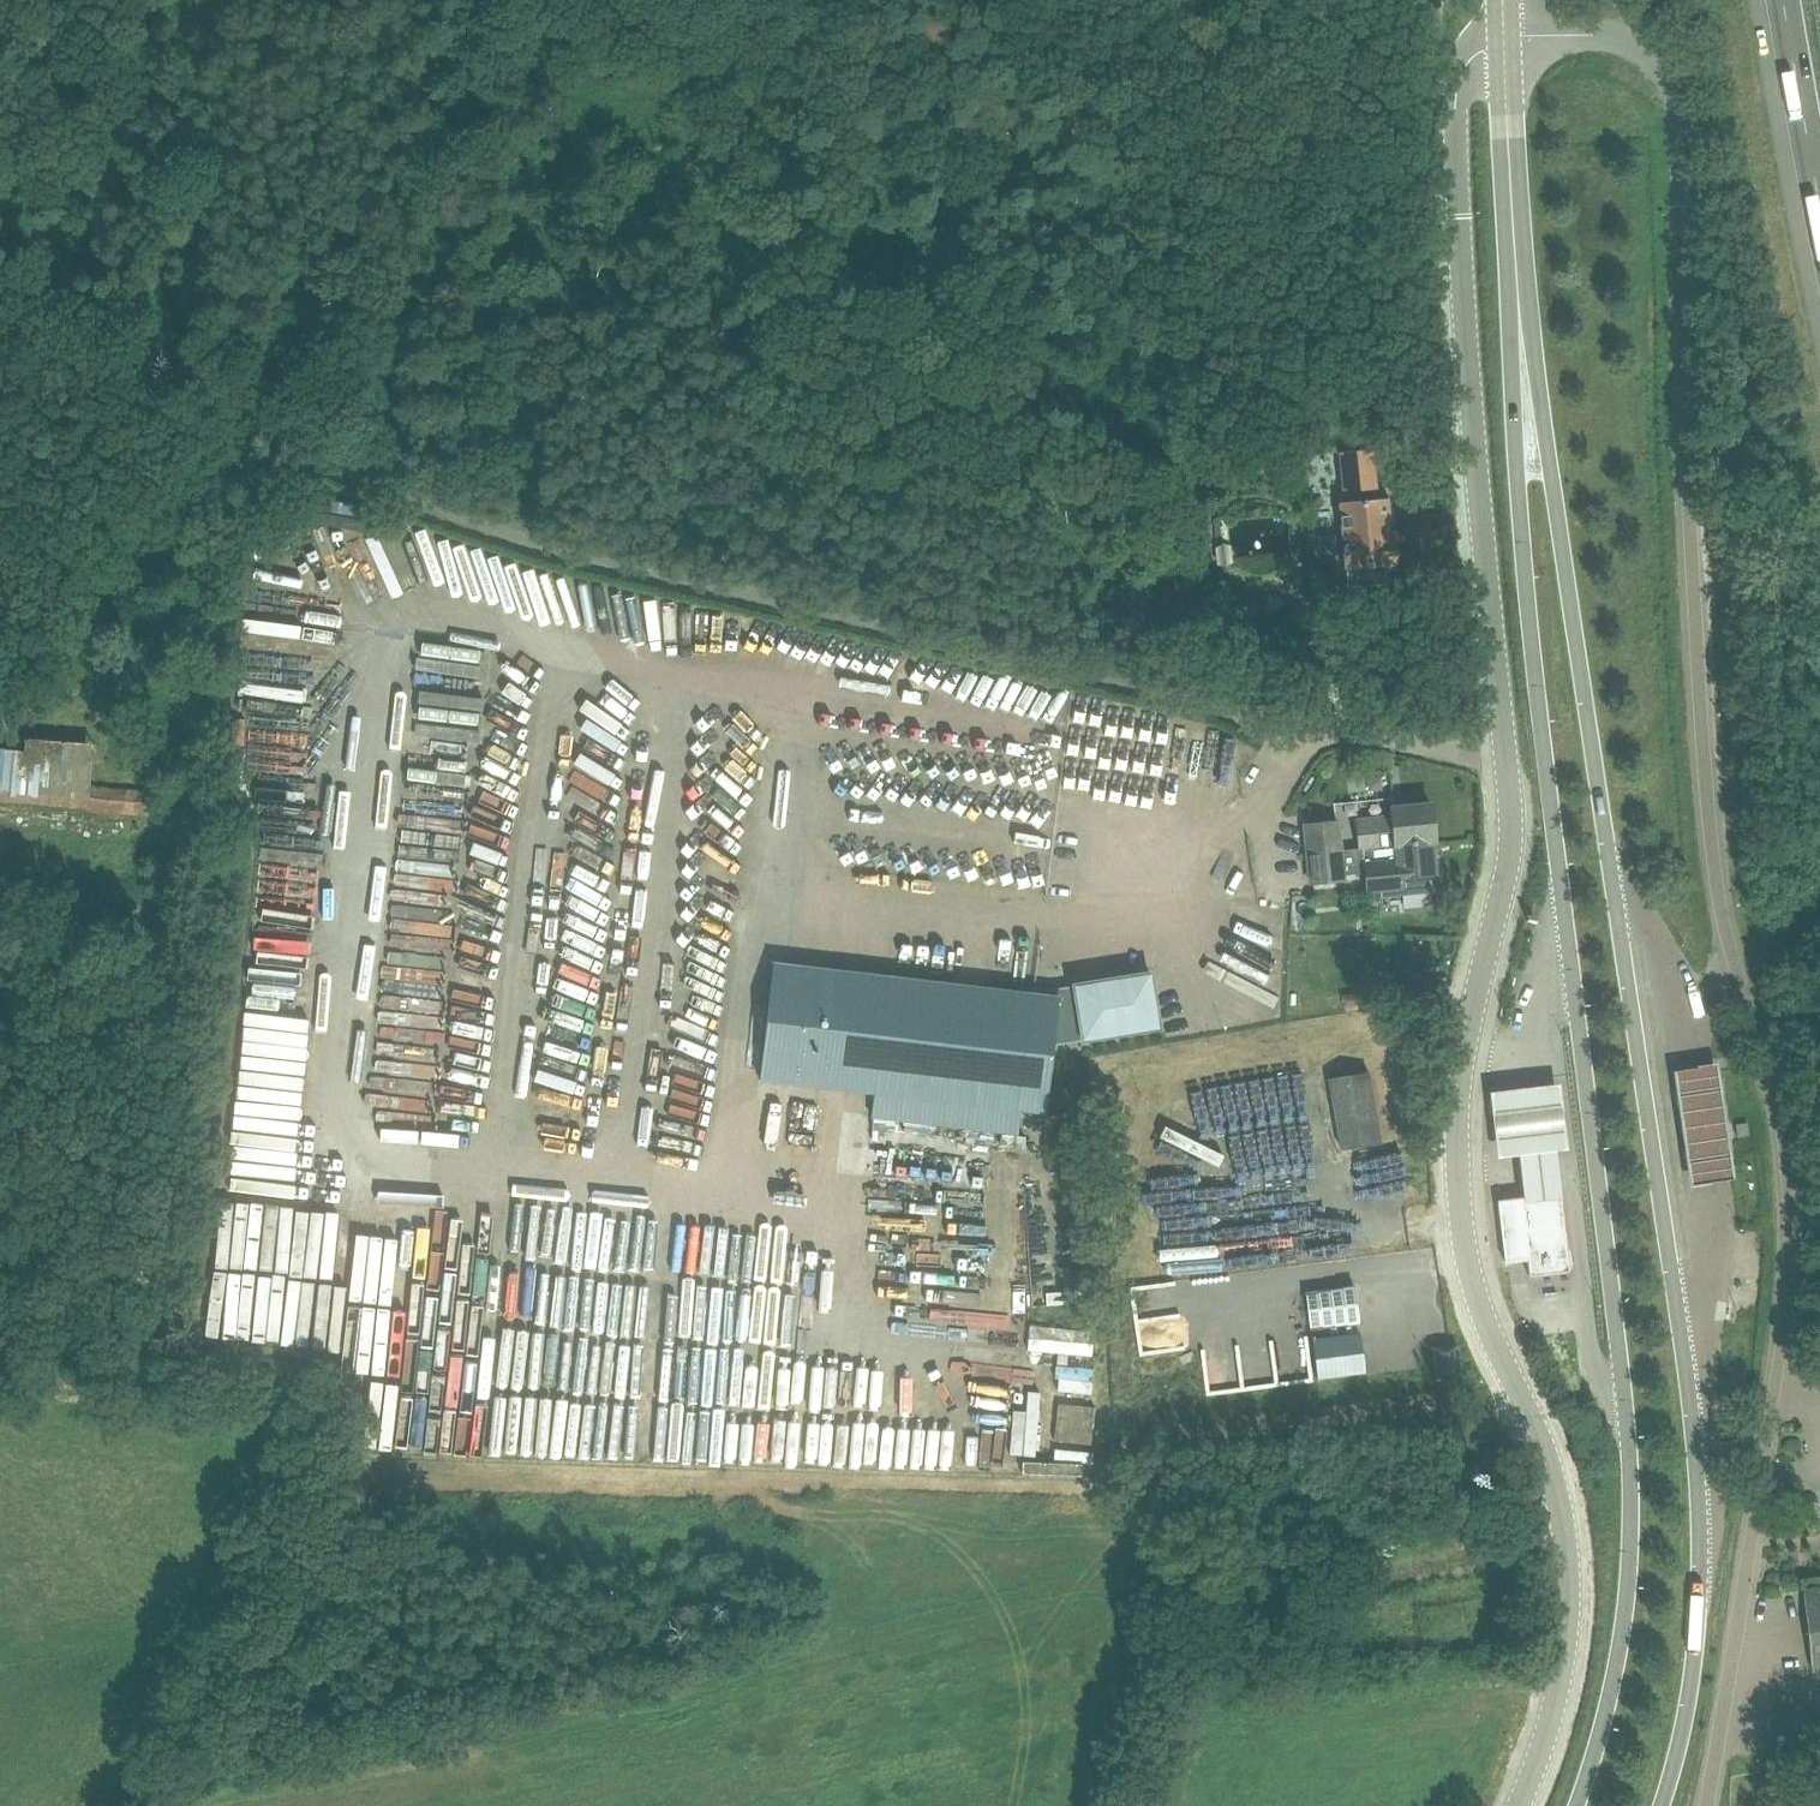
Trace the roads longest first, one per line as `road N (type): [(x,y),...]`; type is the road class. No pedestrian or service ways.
road 1 (unclassified): [(1506,40),(1611,40),(1642,52),(1674,84),(1683,137),(1706,808),(1731,968),(1768,1072),(1788,1172),(1788,1248),(1713,1805)]
road 2 (unclassified): [(1505,759),(594,580),(176,365),(0,290)]
road 3 (primary): [(1662,1805),(1687,1693),(1695,1464),(1554,482),(1523,357)]
road 4 (primary): [(1523,357),(1519,483),(1626,1412),(1631,1528),(1613,1673),(1573,1805)]
road 5 (unclassified): [(1517,1805),(1561,1688),(1571,1630),(1560,1500),(1483,1311),(1457,1172),(1472,1007),(1513,843),(1505,759)]
road 6 (unclassified): [(1505,759),(1458,136),(1460,82),(1506,40)]
road 7 (primary): [(1523,357),(1506,40)]
road 8 (motorway): [(1782,0),(1819,198)]

